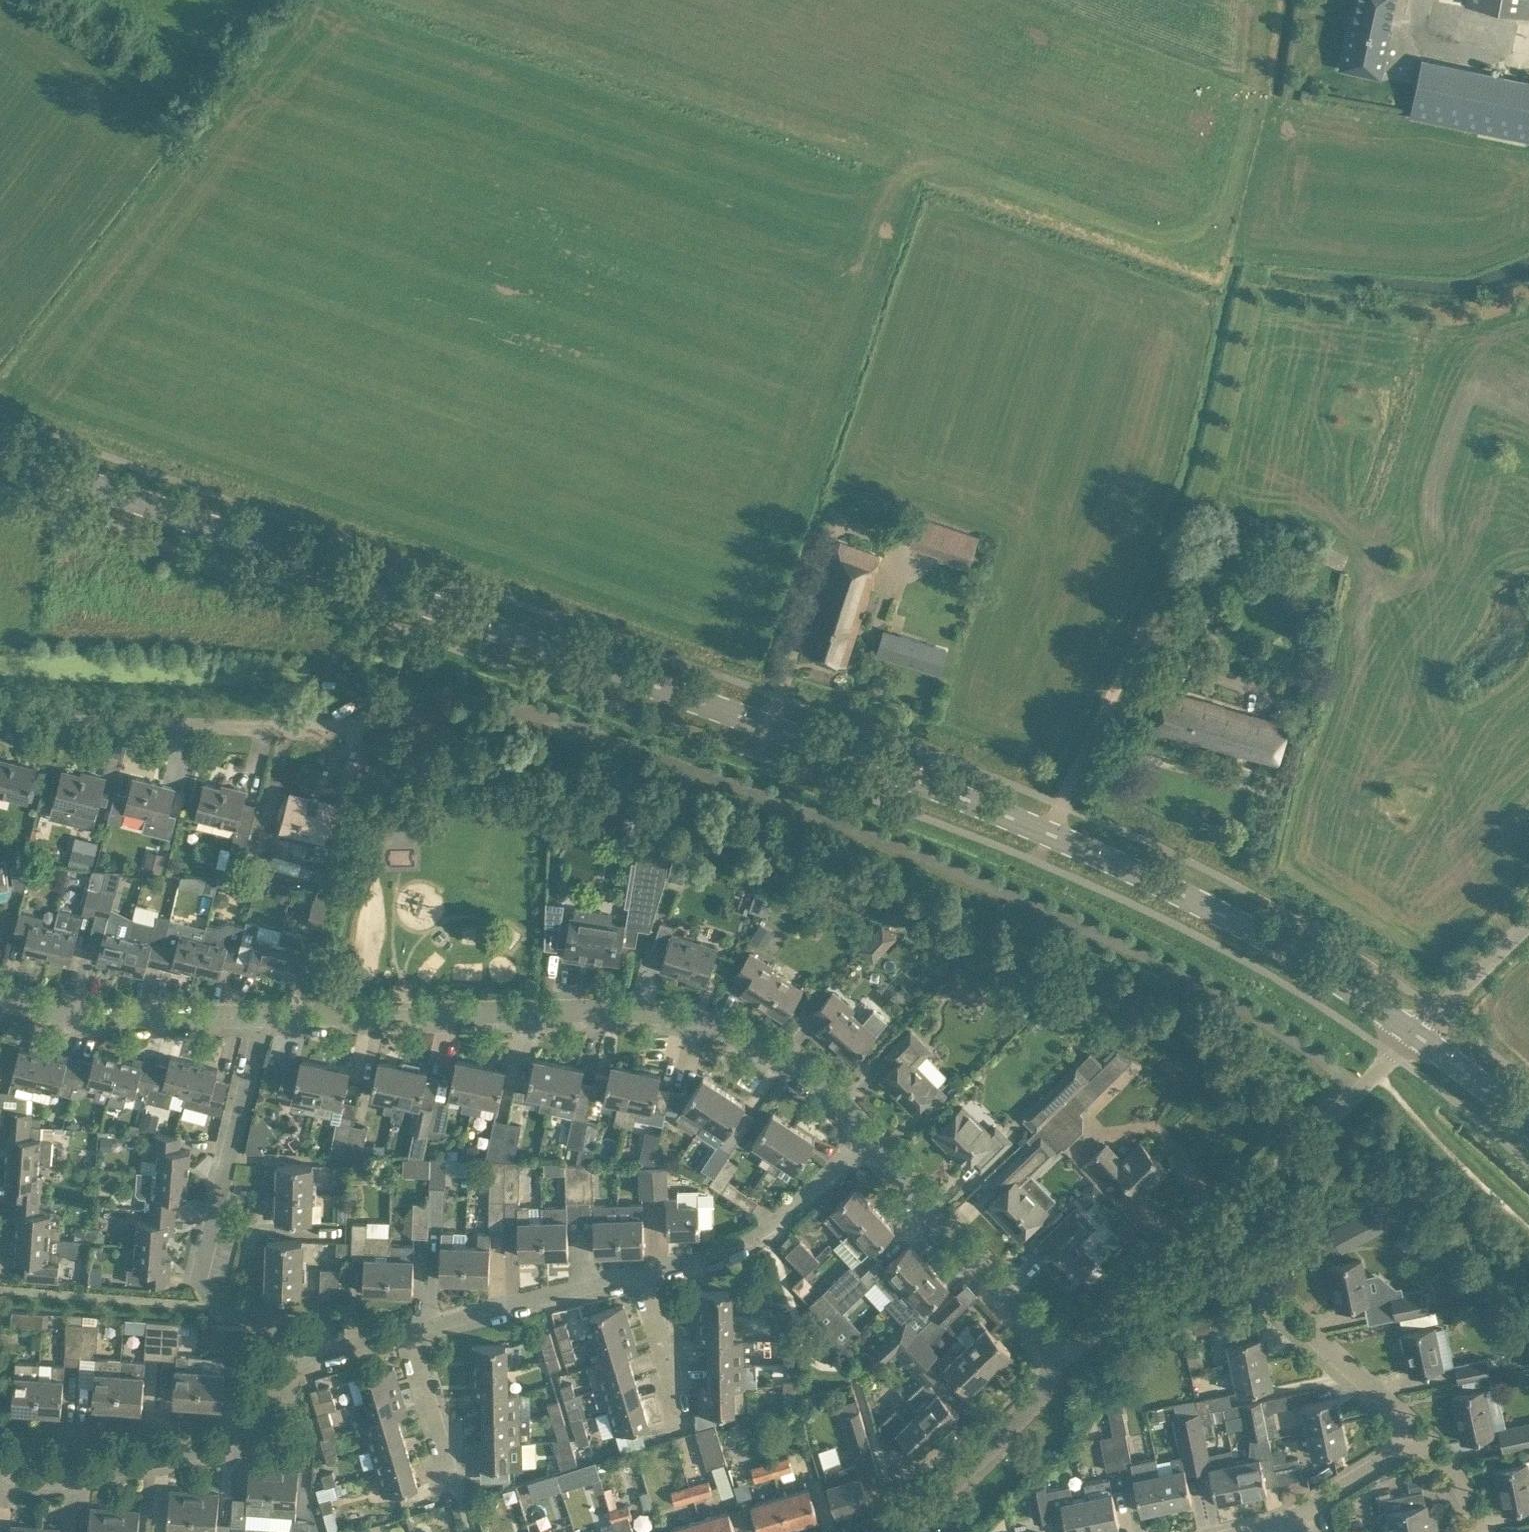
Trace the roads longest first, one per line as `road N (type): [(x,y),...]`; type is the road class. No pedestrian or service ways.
road 1 (tertiary): [(1408,1038),(1272,945),(983,812),(0,451)]
road 2 (residential): [(867,1133),(773,1053),(653,1014),(256,1015)]
road 3 (residential): [(305,1358),(272,1318),(222,1312),(203,1283),(256,1015)]
road 4 (residential): [(374,716),(271,726),(0,717)]
road 5 (residential): [(0,1467),(40,1485),(212,1447),(256,1415),(278,1378),(305,1358)]
road 6 (residential): [(1056,1356),(1038,1324),(867,1133)]
road 7 (residential): [(1201,1243),(1408,1038)]
road 8 (residential): [(1413,1426),(1201,1243)]
road 9 (residential): [(641,1273),(763,1227),(867,1133)]
road 10 (residential): [(256,1015),(76,1016),(0,994)]
road 11 (residential): [(886,1531),(1051,1382),(1056,1356)]
road 12 (residential): [(413,1330),(641,1273)]
road 13 (residential): [(1240,1531),(1285,1519),(1413,1426)]
road 14 (residential): [(1056,1356),(1099,1345),(1201,1243)]
road 15 (unclassified): [(1408,1038),(1528,922)]
road 16 (tertiary): [(1528,1140),(1408,1038)]
road 17 (residential): [(452,1468),(413,1330)]
road 18 (residential): [(679,1397),(641,1273)]
road 19 (residential): [(1481,1531),(1448,1454),(1413,1426)]

